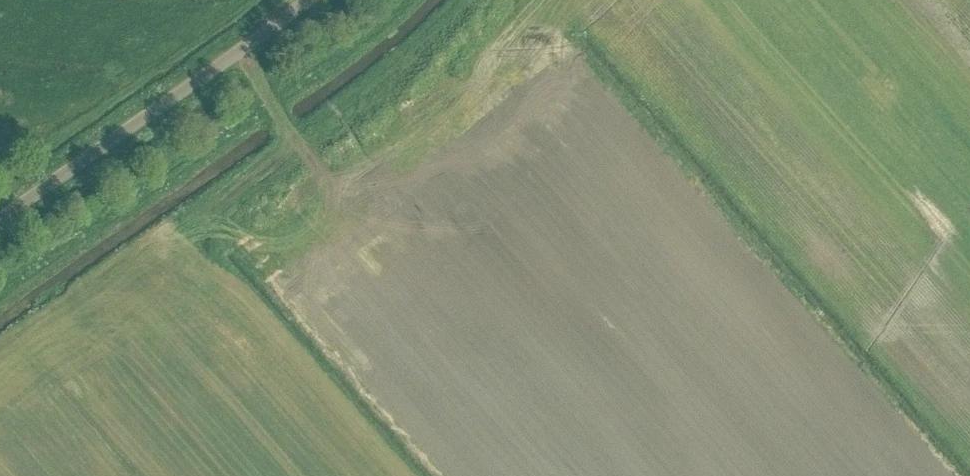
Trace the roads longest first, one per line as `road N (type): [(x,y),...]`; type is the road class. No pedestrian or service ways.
road 1 (unclassified): [(0,220),(307,0)]

